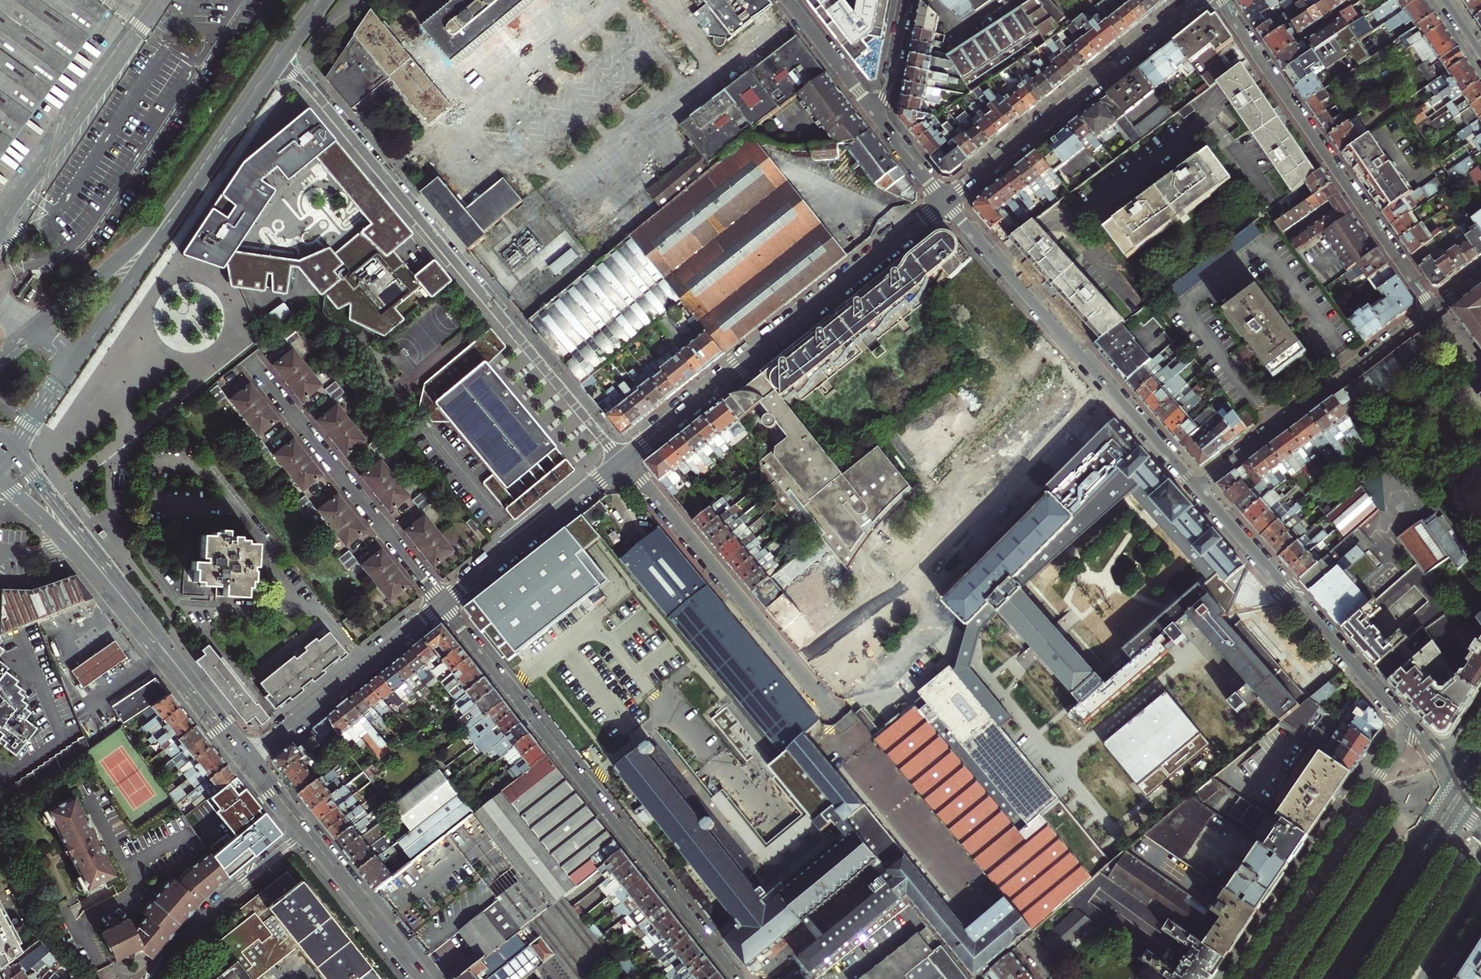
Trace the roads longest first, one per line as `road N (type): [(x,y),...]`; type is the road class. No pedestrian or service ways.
road 1 (residential): [(278,55),(624,461)]
road 2 (residential): [(741,978),(443,603)]
road 3 (residential): [(624,461),(944,202)]
road 4 (residential): [(1443,788),(1409,730),(1194,489)]
road 5 (residential): [(1194,489),(944,202)]
road 6 (residential): [(1223,0),(1430,310)]
road 7 (residential): [(624,461),(836,718)]
road 8 (residential): [(944,202),(1198,0)]
road 9 (residential): [(255,366),(443,603)]
road 10 (residential): [(1430,310),(1194,489)]
road 11 (secondary): [(1443,788),(1405,784),(1370,805),(1253,978)]
road 12 (residential): [(247,759),(443,603)]
road 13 (residential): [(443,603),(624,461)]
road 14 (secondary): [(247,759),(113,586)]
road 15 (residential): [(305,830),(212,909),(151,978)]
road 16 (primary): [(176,204),(36,331)]
road 17 (secondary): [(422,978),(305,830)]
road 18 (primary): [(78,357),(176,204)]
road 19 (primary): [(176,204),(278,55)]
road 20 (secondary): [(113,586),(10,451)]
road 21 (residential): [(787,0),(877,112)]

